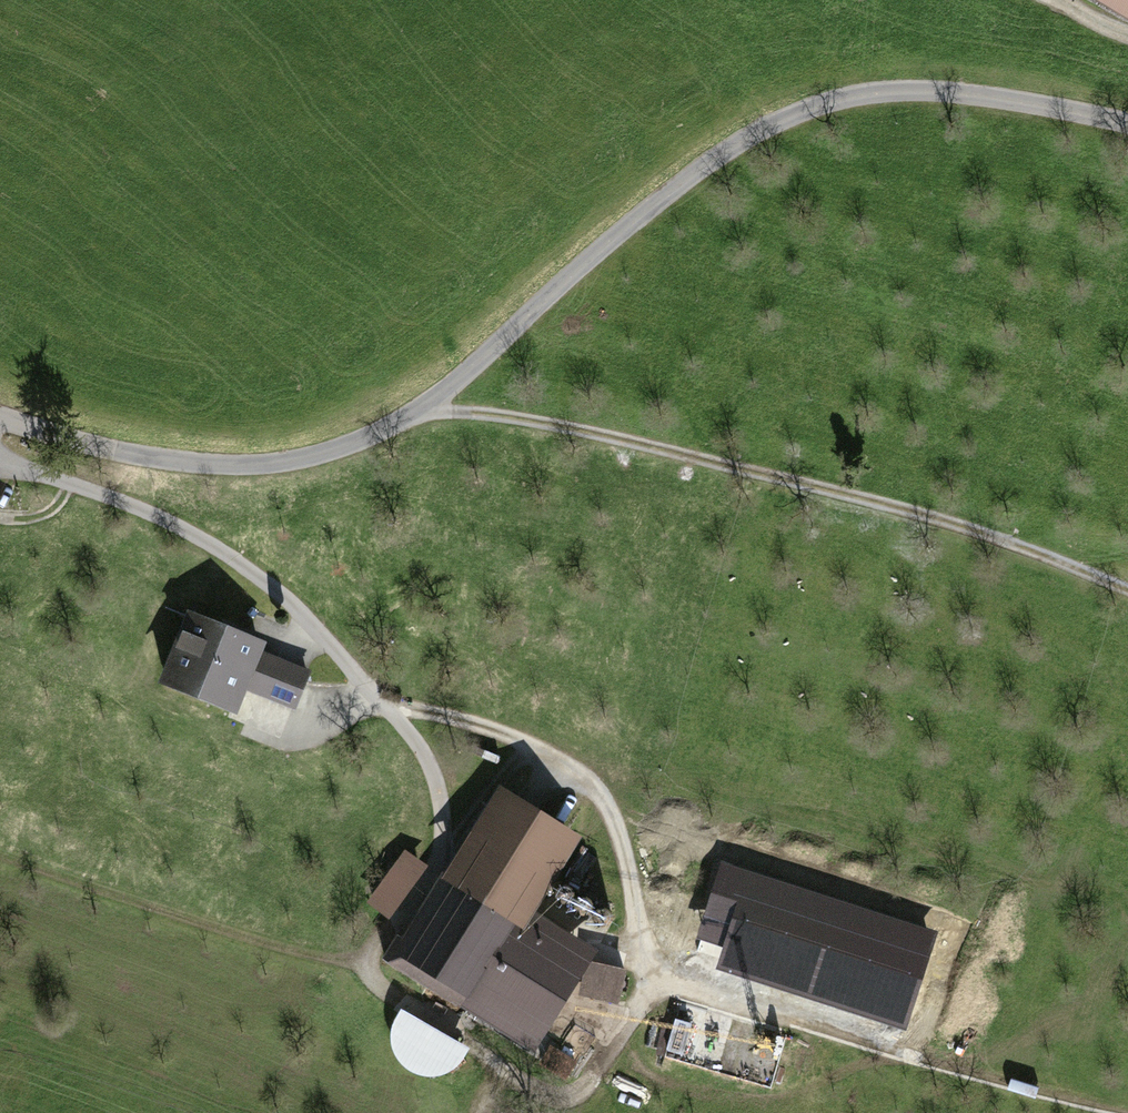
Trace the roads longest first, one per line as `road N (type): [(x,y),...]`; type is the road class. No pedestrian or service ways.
road 1 (unclassified): [(1127,123),(978,92),(877,90),(779,117),(658,195),(440,395),(323,461),(218,466),(114,452),(0,417)]
road 2 (track): [(494,1061),(367,976),(376,938),(432,870),(443,810),(428,759),(385,703),(264,578),(0,460)]
road 3 (track): [(440,395),(996,538),(1127,596)]
road 4 (track): [(385,703),(458,717),(558,758),(593,788),(618,830),(647,953),(668,981),(814,1032)]

